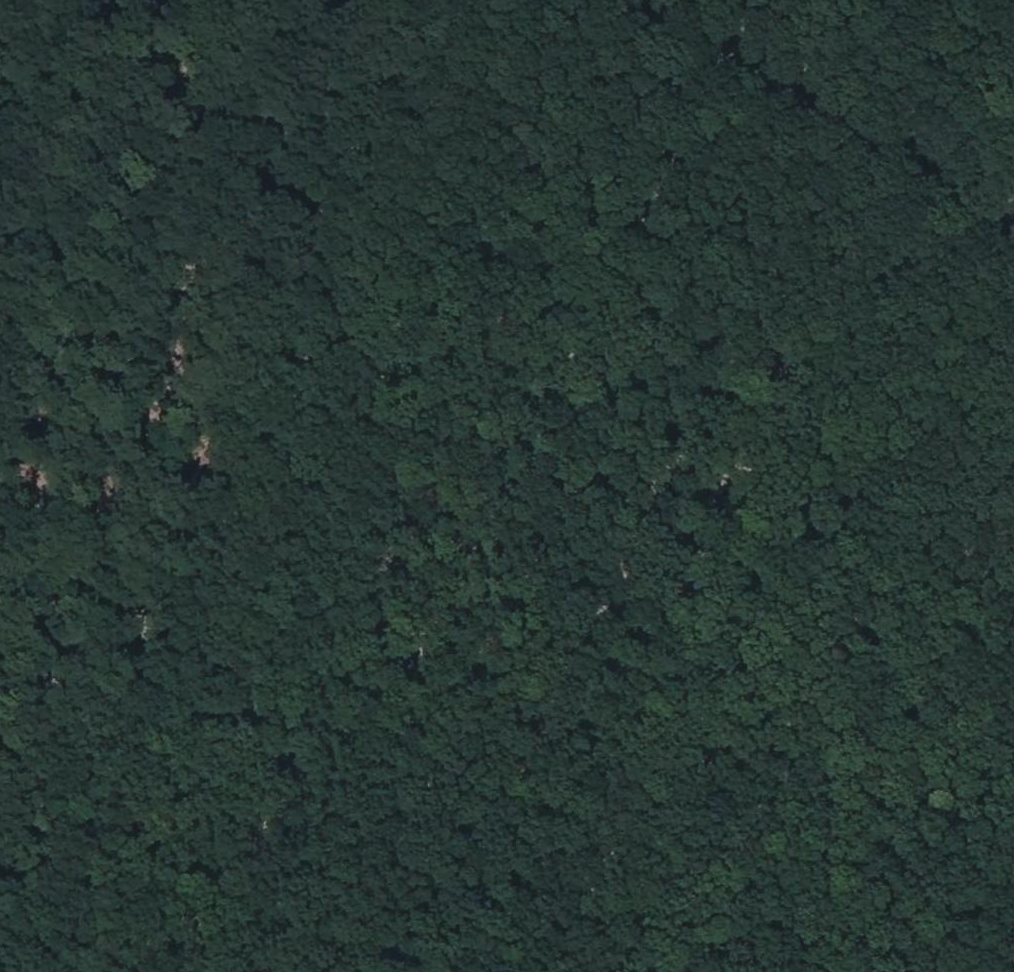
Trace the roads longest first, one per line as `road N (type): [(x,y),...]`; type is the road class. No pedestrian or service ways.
road 1 (track): [(1013,187),(659,0)]

